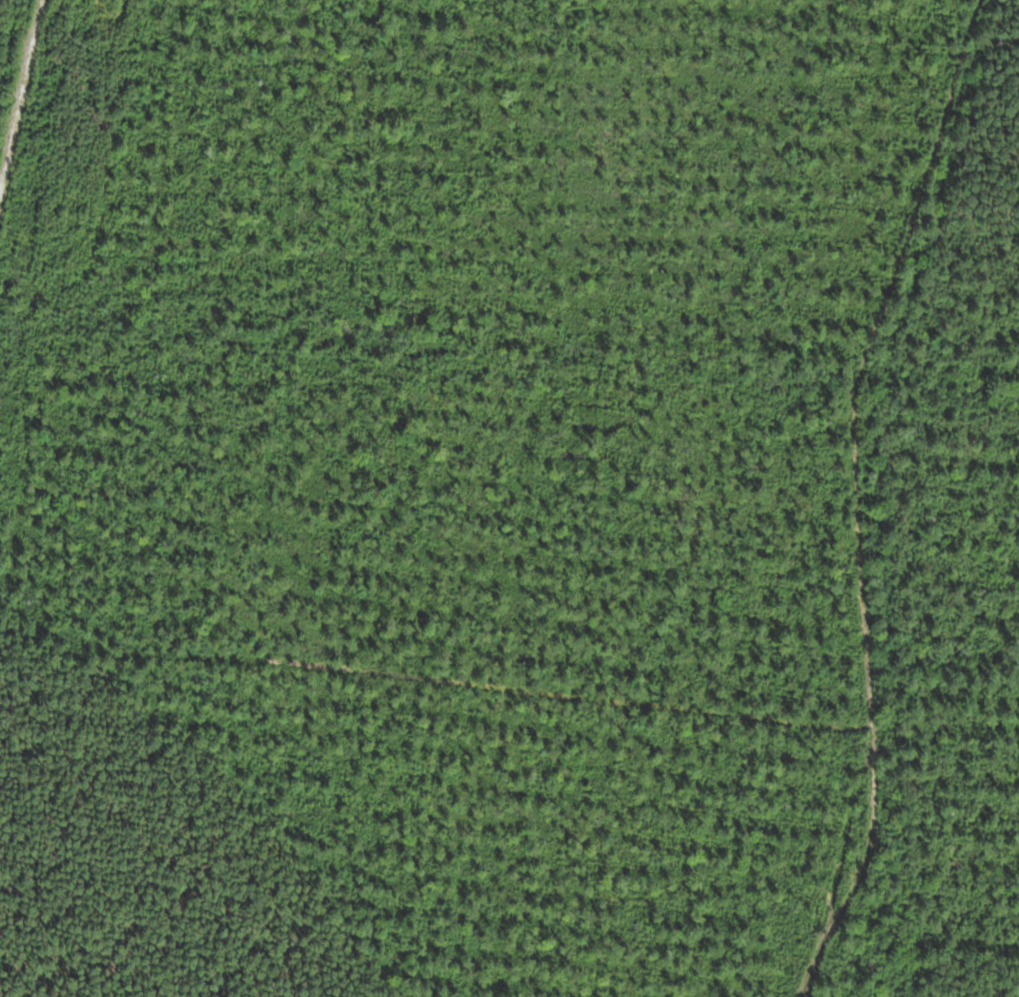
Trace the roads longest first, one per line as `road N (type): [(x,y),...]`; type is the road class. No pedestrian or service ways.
road 1 (track): [(38,0),(0,173)]

